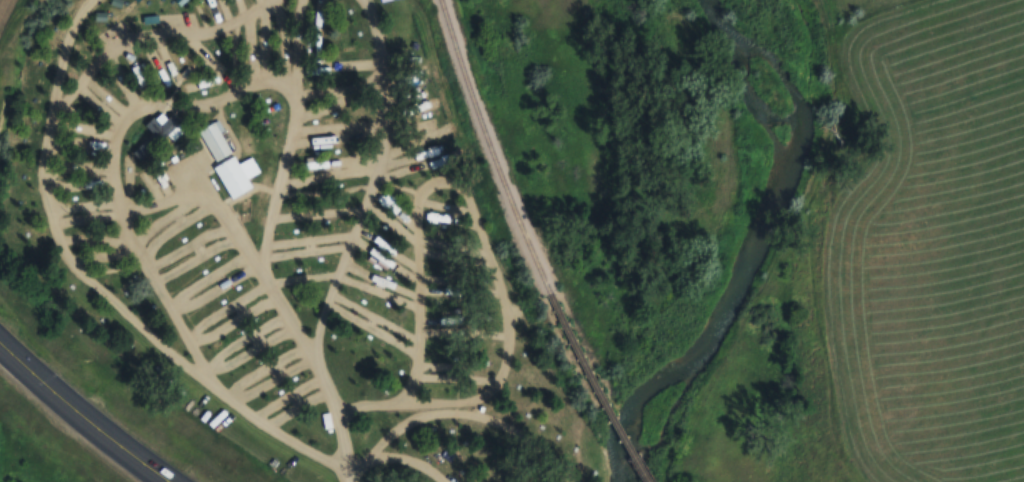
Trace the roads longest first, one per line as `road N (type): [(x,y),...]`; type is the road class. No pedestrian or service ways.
road 1 (primary): [(185,481),(0,333)]

